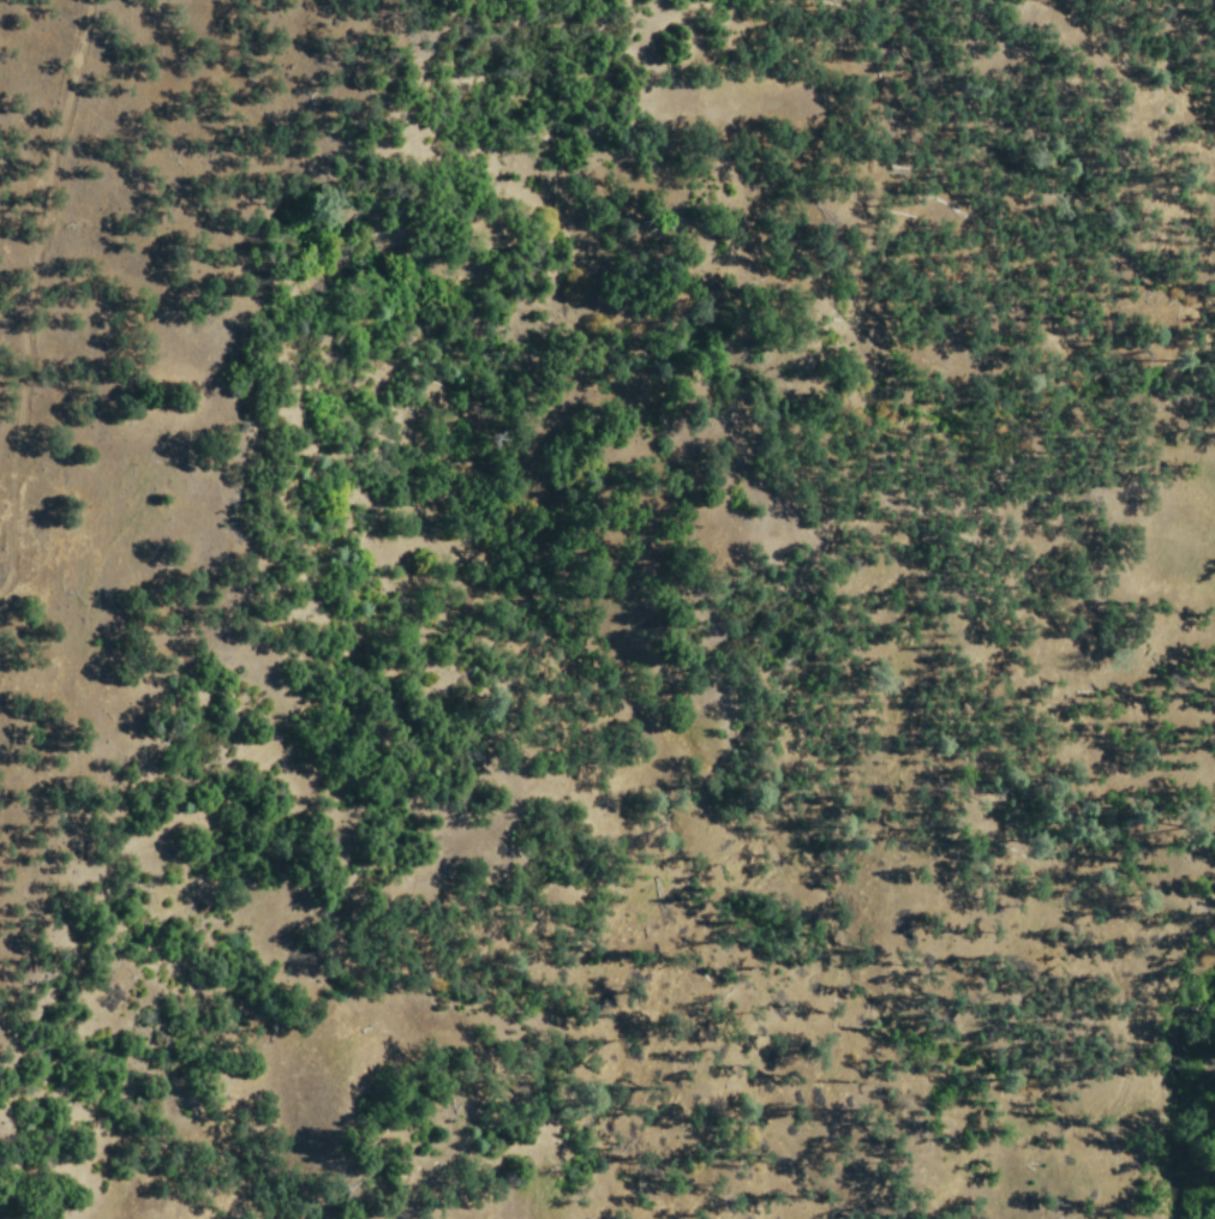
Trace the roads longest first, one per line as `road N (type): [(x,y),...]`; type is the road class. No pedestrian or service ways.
road 1 (track): [(0,586),(8,562),(28,259),(81,0)]

